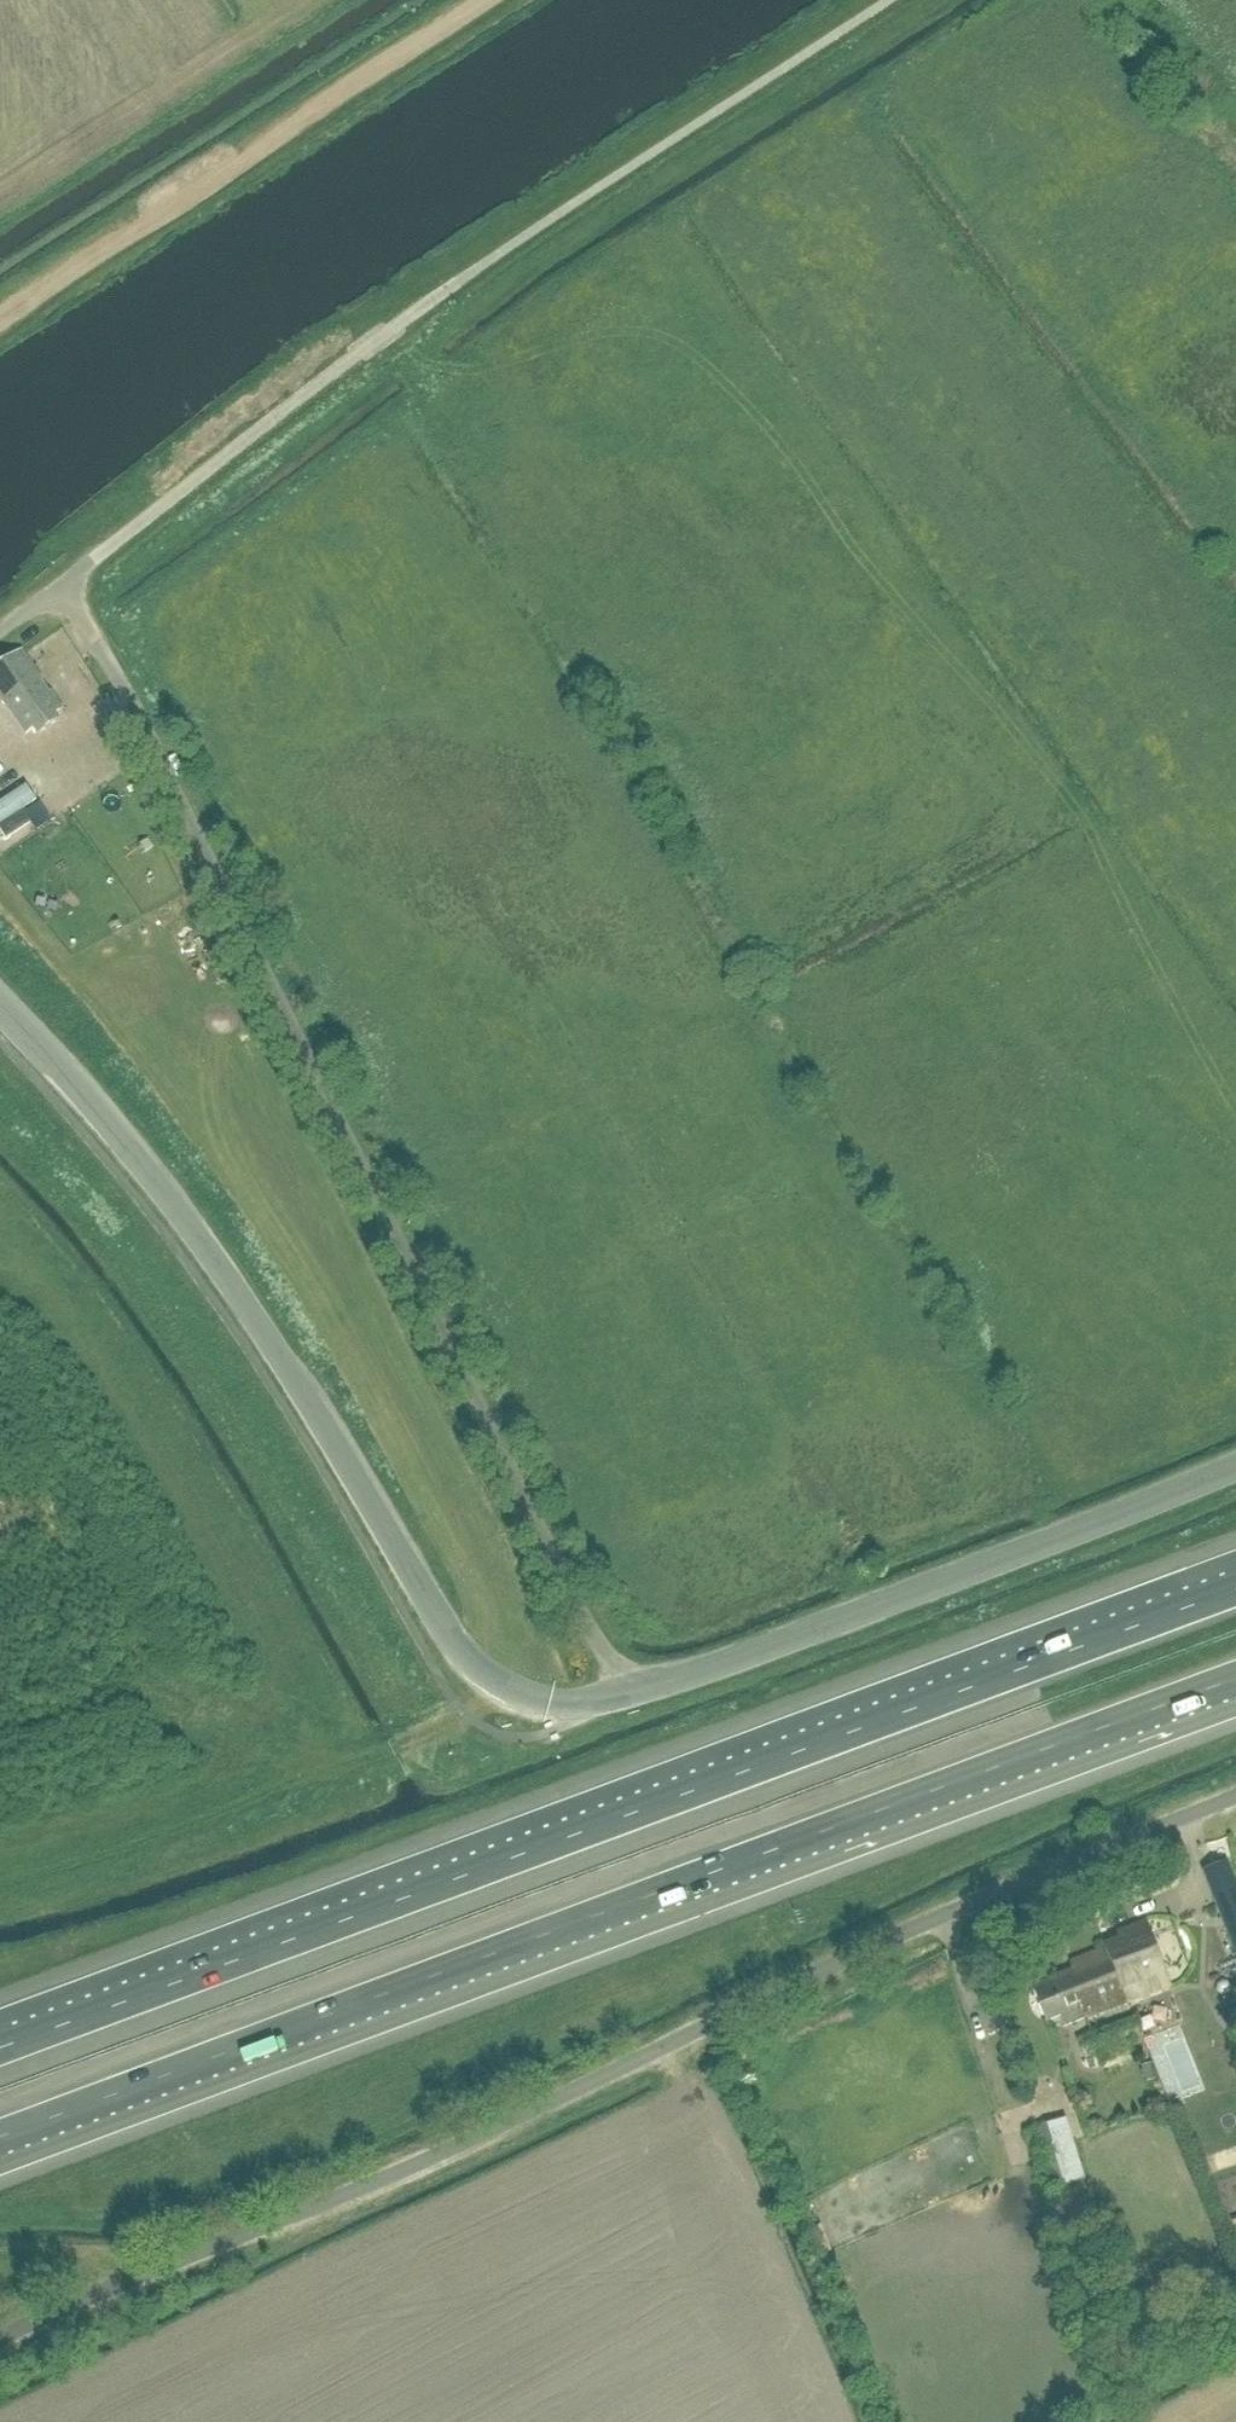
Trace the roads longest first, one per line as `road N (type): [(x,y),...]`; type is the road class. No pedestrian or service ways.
road 1 (unclassified): [(0,2340),(456,2145),(1026,1878),(1235,1795)]
road 2 (motorway): [(0,2141),(1235,1680)]
road 3 (motorway): [(1235,1587),(0,2044)]
road 4 (unclassified): [(64,584),(206,852),(335,1129),(578,1607),(635,1695)]
road 5 (unclassified): [(635,1695),(536,1702),(464,1657),(198,1237),(0,1005)]
road 6 (unclassified): [(635,1695),(1235,1468)]
road 7 (track): [(478,0),(0,312)]
road 8 (unclassified): [(64,584),(404,321)]

